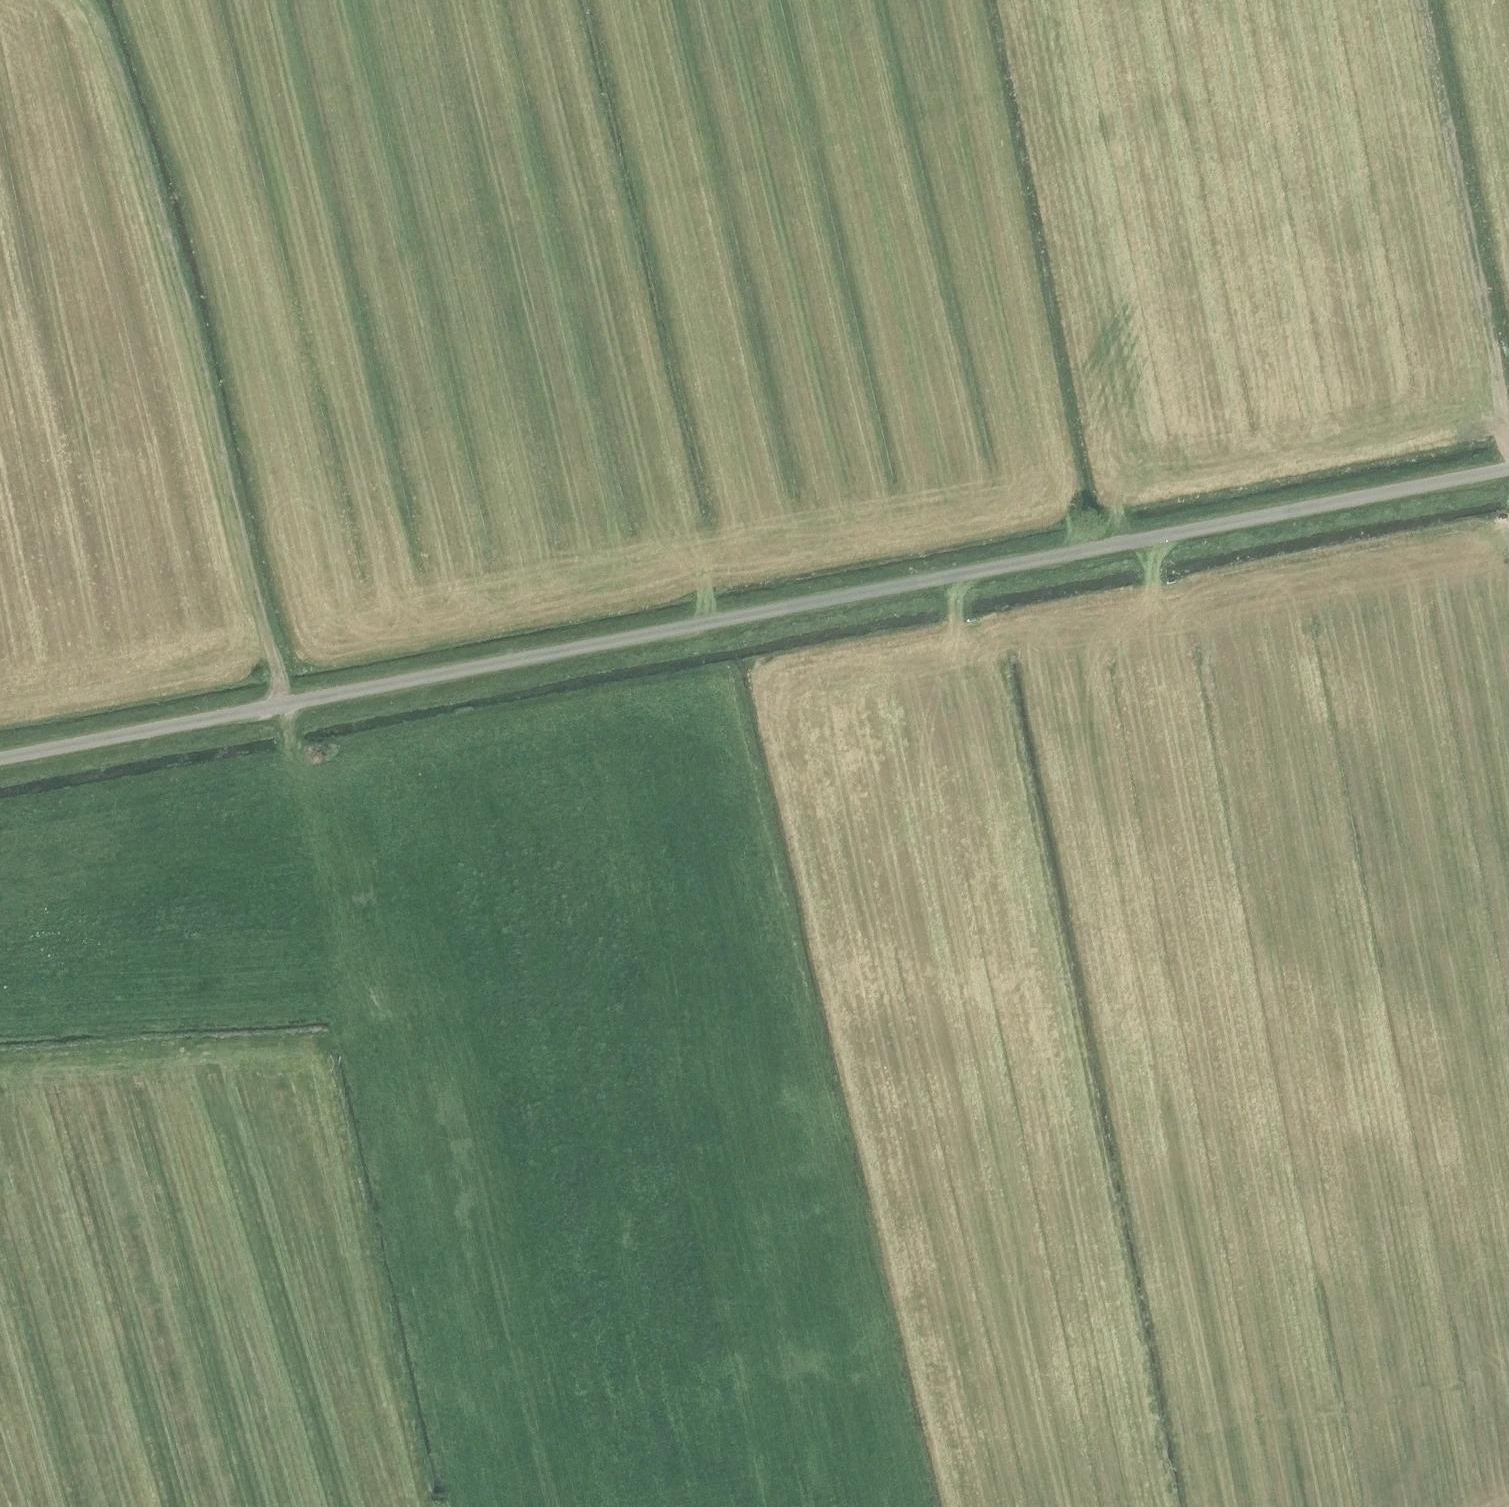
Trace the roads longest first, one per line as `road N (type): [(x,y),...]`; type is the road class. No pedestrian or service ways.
road 1 (unclassified): [(0,759),(1508,469)]
road 2 (track): [(285,704),(166,228),(94,0)]

